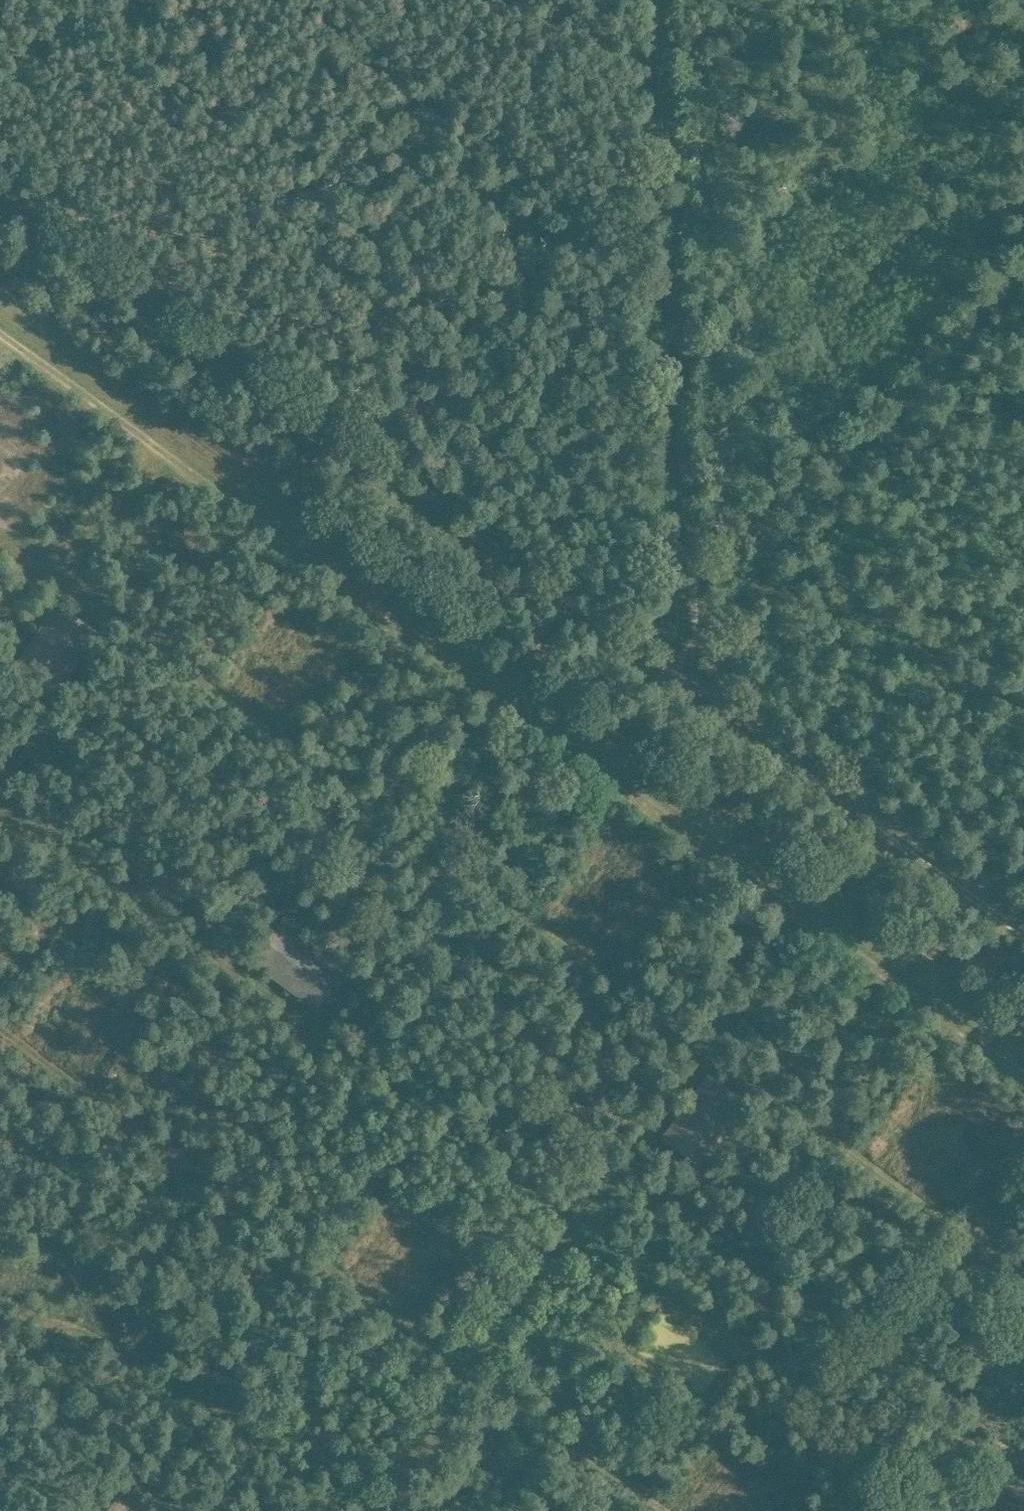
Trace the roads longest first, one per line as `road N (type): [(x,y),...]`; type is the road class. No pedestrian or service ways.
road 1 (track): [(0,207),(1023,932)]
road 2 (track): [(656,0),(695,626)]
road 3 (track): [(695,626),(1023,252)]

